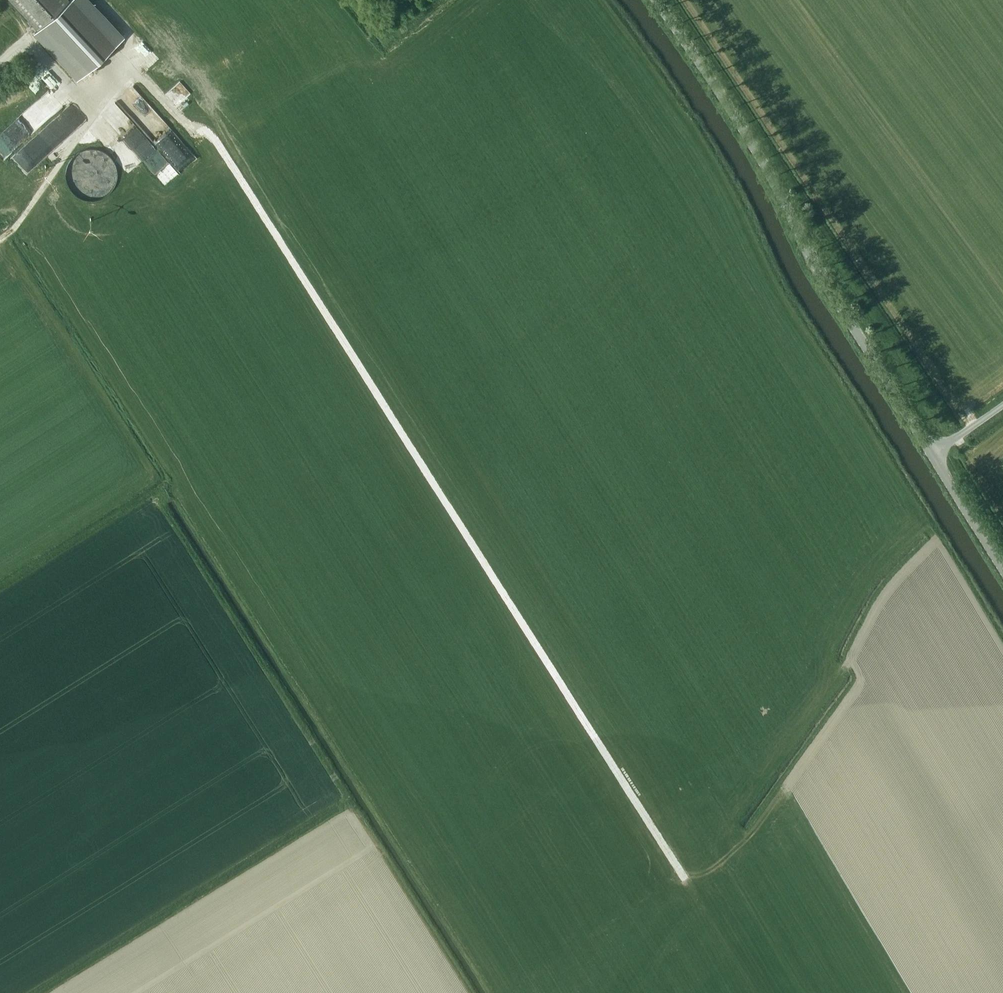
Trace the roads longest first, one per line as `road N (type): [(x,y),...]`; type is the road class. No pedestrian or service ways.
road 1 (tertiary): [(932,456),(654,0)]
road 2 (tertiary): [(1002,570),(932,456)]

